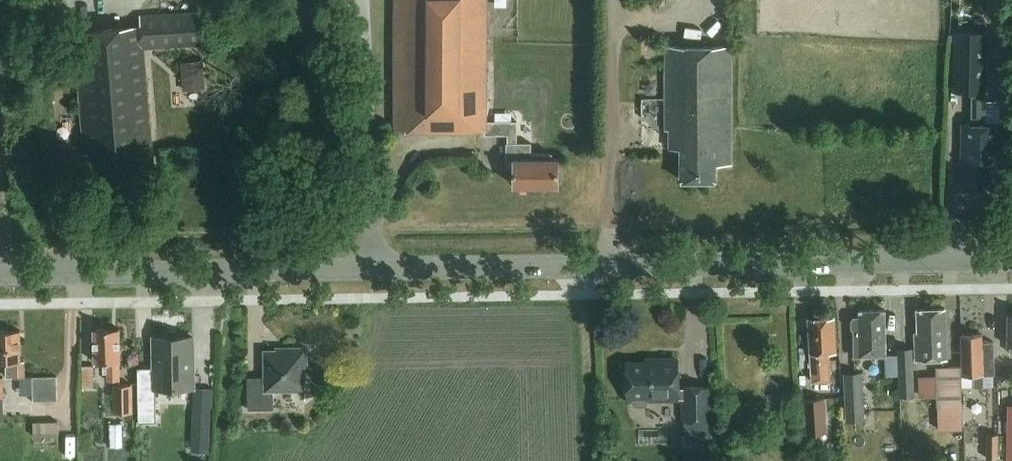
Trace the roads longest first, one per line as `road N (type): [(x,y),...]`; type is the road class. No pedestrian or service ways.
road 1 (tertiary): [(1011,258),(0,267)]

